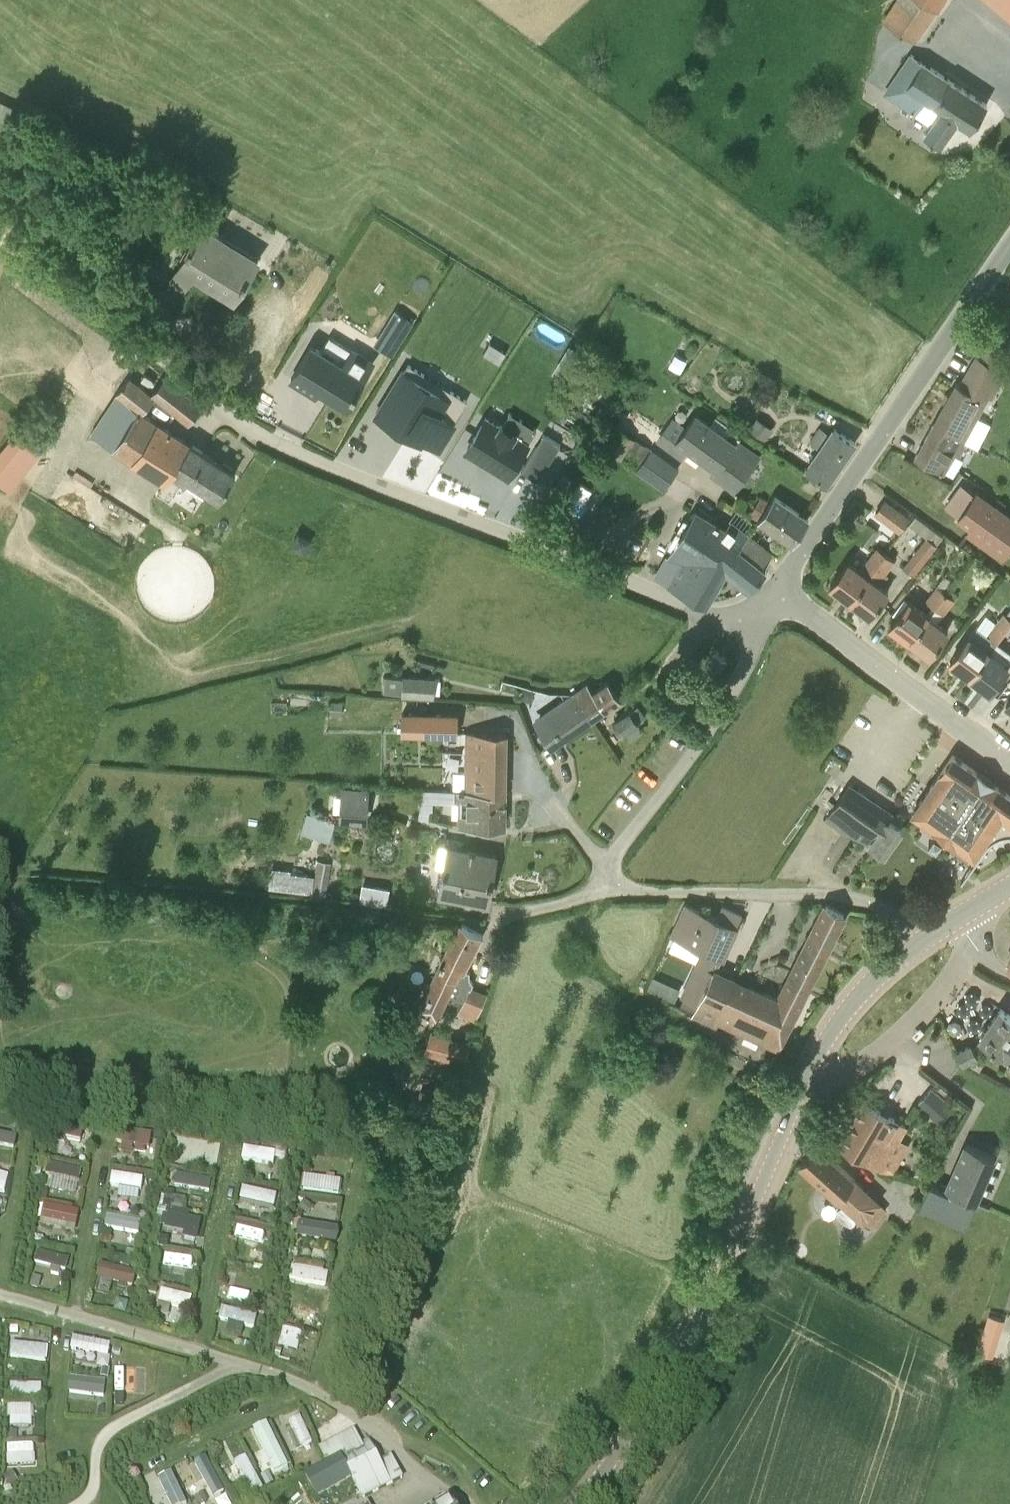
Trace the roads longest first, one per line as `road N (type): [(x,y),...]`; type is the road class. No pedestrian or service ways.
road 1 (residential): [(755,615),(712,614),(296,452),(226,412),(0,238)]
road 2 (tertiary): [(578,1503),(718,1282),(804,1085)]
road 3 (unclassified): [(776,588),(1009,247)]
road 4 (residential): [(918,942),(900,920),(852,898),(611,888)]
road 5 (residential): [(611,888),(613,858),(745,672),(755,615)]
road 6 (unclassified): [(1009,764),(776,588)]
road 7 (residential): [(804,1085),(851,1072),(902,1031),(974,945)]
road 8 (tertiary): [(804,1085),(840,1017),(918,942)]
road 9 (residential): [(488,944),(504,920),(611,888)]

